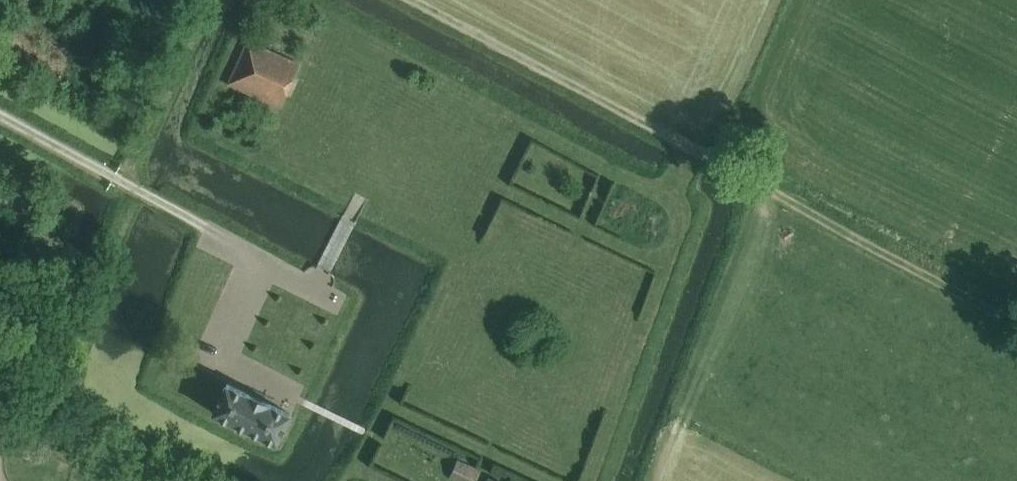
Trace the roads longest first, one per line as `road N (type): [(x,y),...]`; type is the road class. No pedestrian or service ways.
road 1 (track): [(693,151),(1016,324)]
road 2 (track): [(408,0),(693,151)]
road 3 (unclassified): [(0,119),(116,178)]

